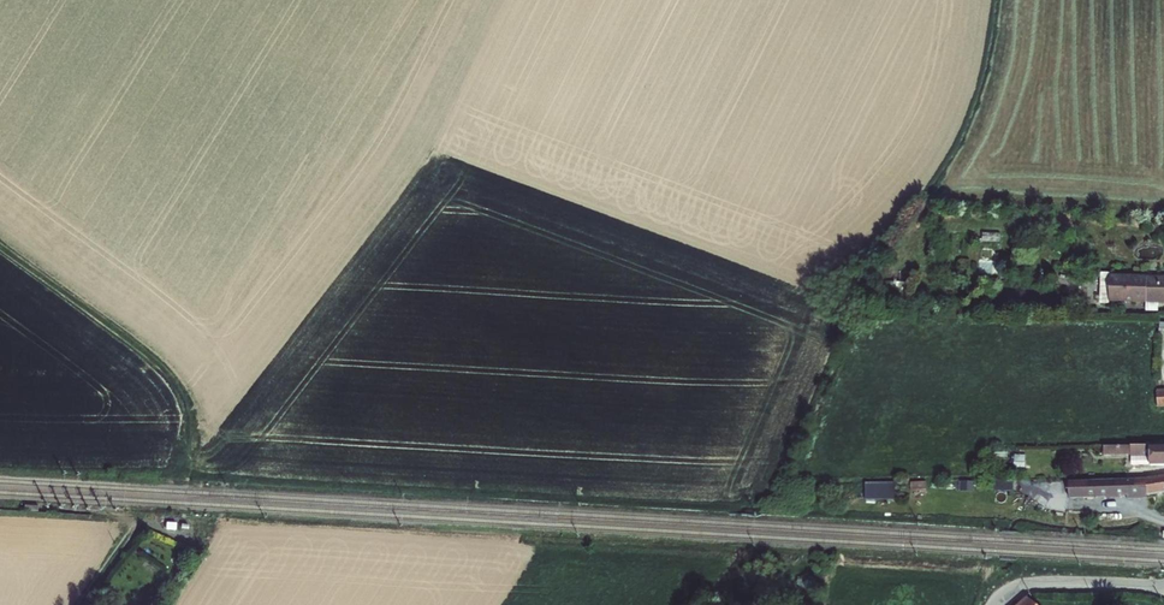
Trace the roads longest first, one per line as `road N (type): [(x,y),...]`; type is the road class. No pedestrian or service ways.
road 1 (track): [(0,248),(164,370),(196,418),(189,450)]
road 2 (residential): [(1163,586),(1039,584),(1005,594),(999,604)]

